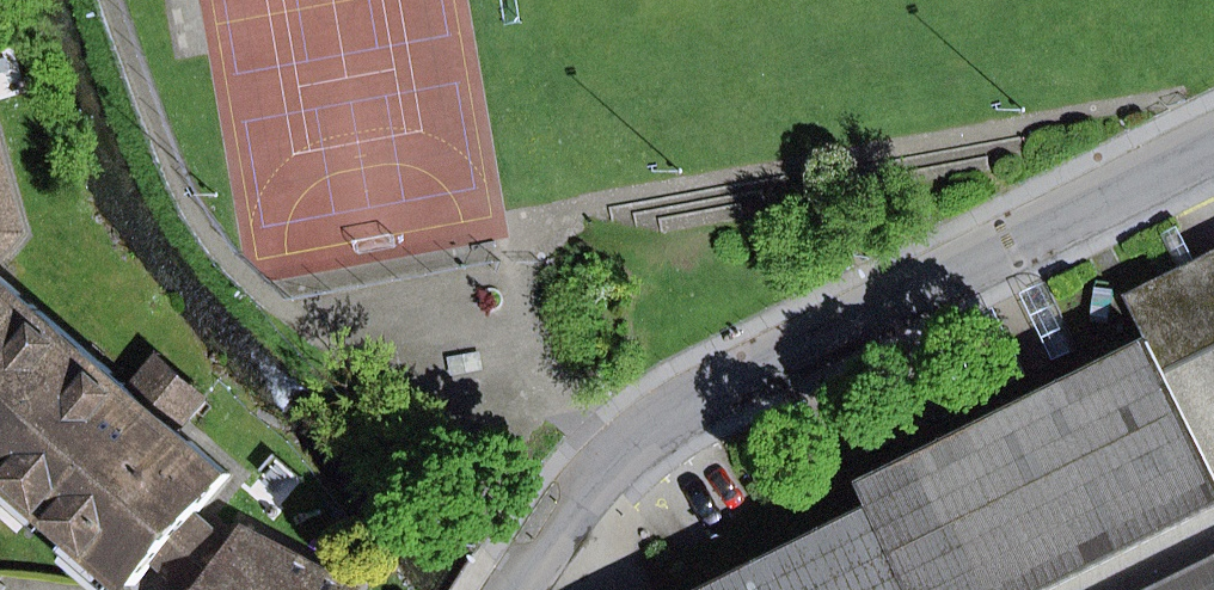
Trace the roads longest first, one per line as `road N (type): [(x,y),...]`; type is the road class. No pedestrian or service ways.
road 1 (residential): [(517,589),(589,485),(643,431),(1213,142)]

